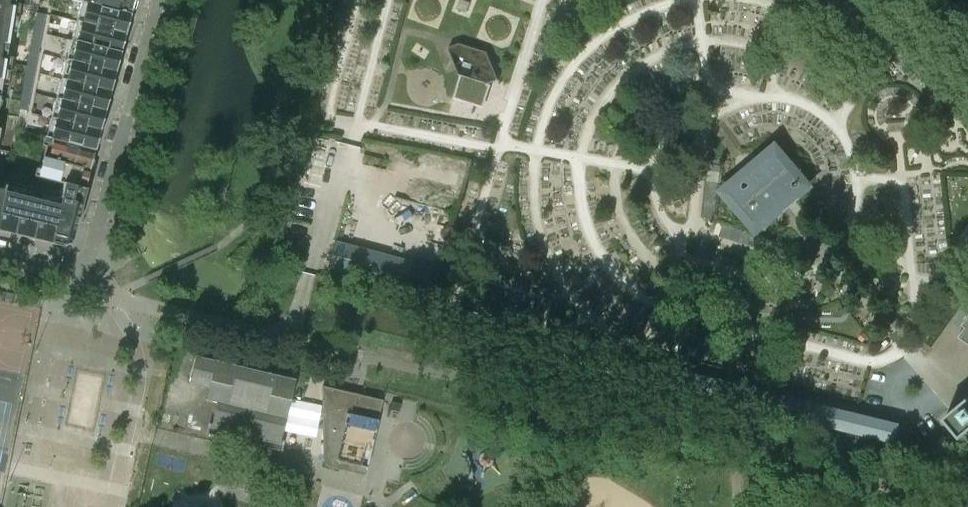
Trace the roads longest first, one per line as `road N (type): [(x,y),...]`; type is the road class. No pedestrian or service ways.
road 1 (residential): [(0,252),(78,270),(87,262),(157,0)]

